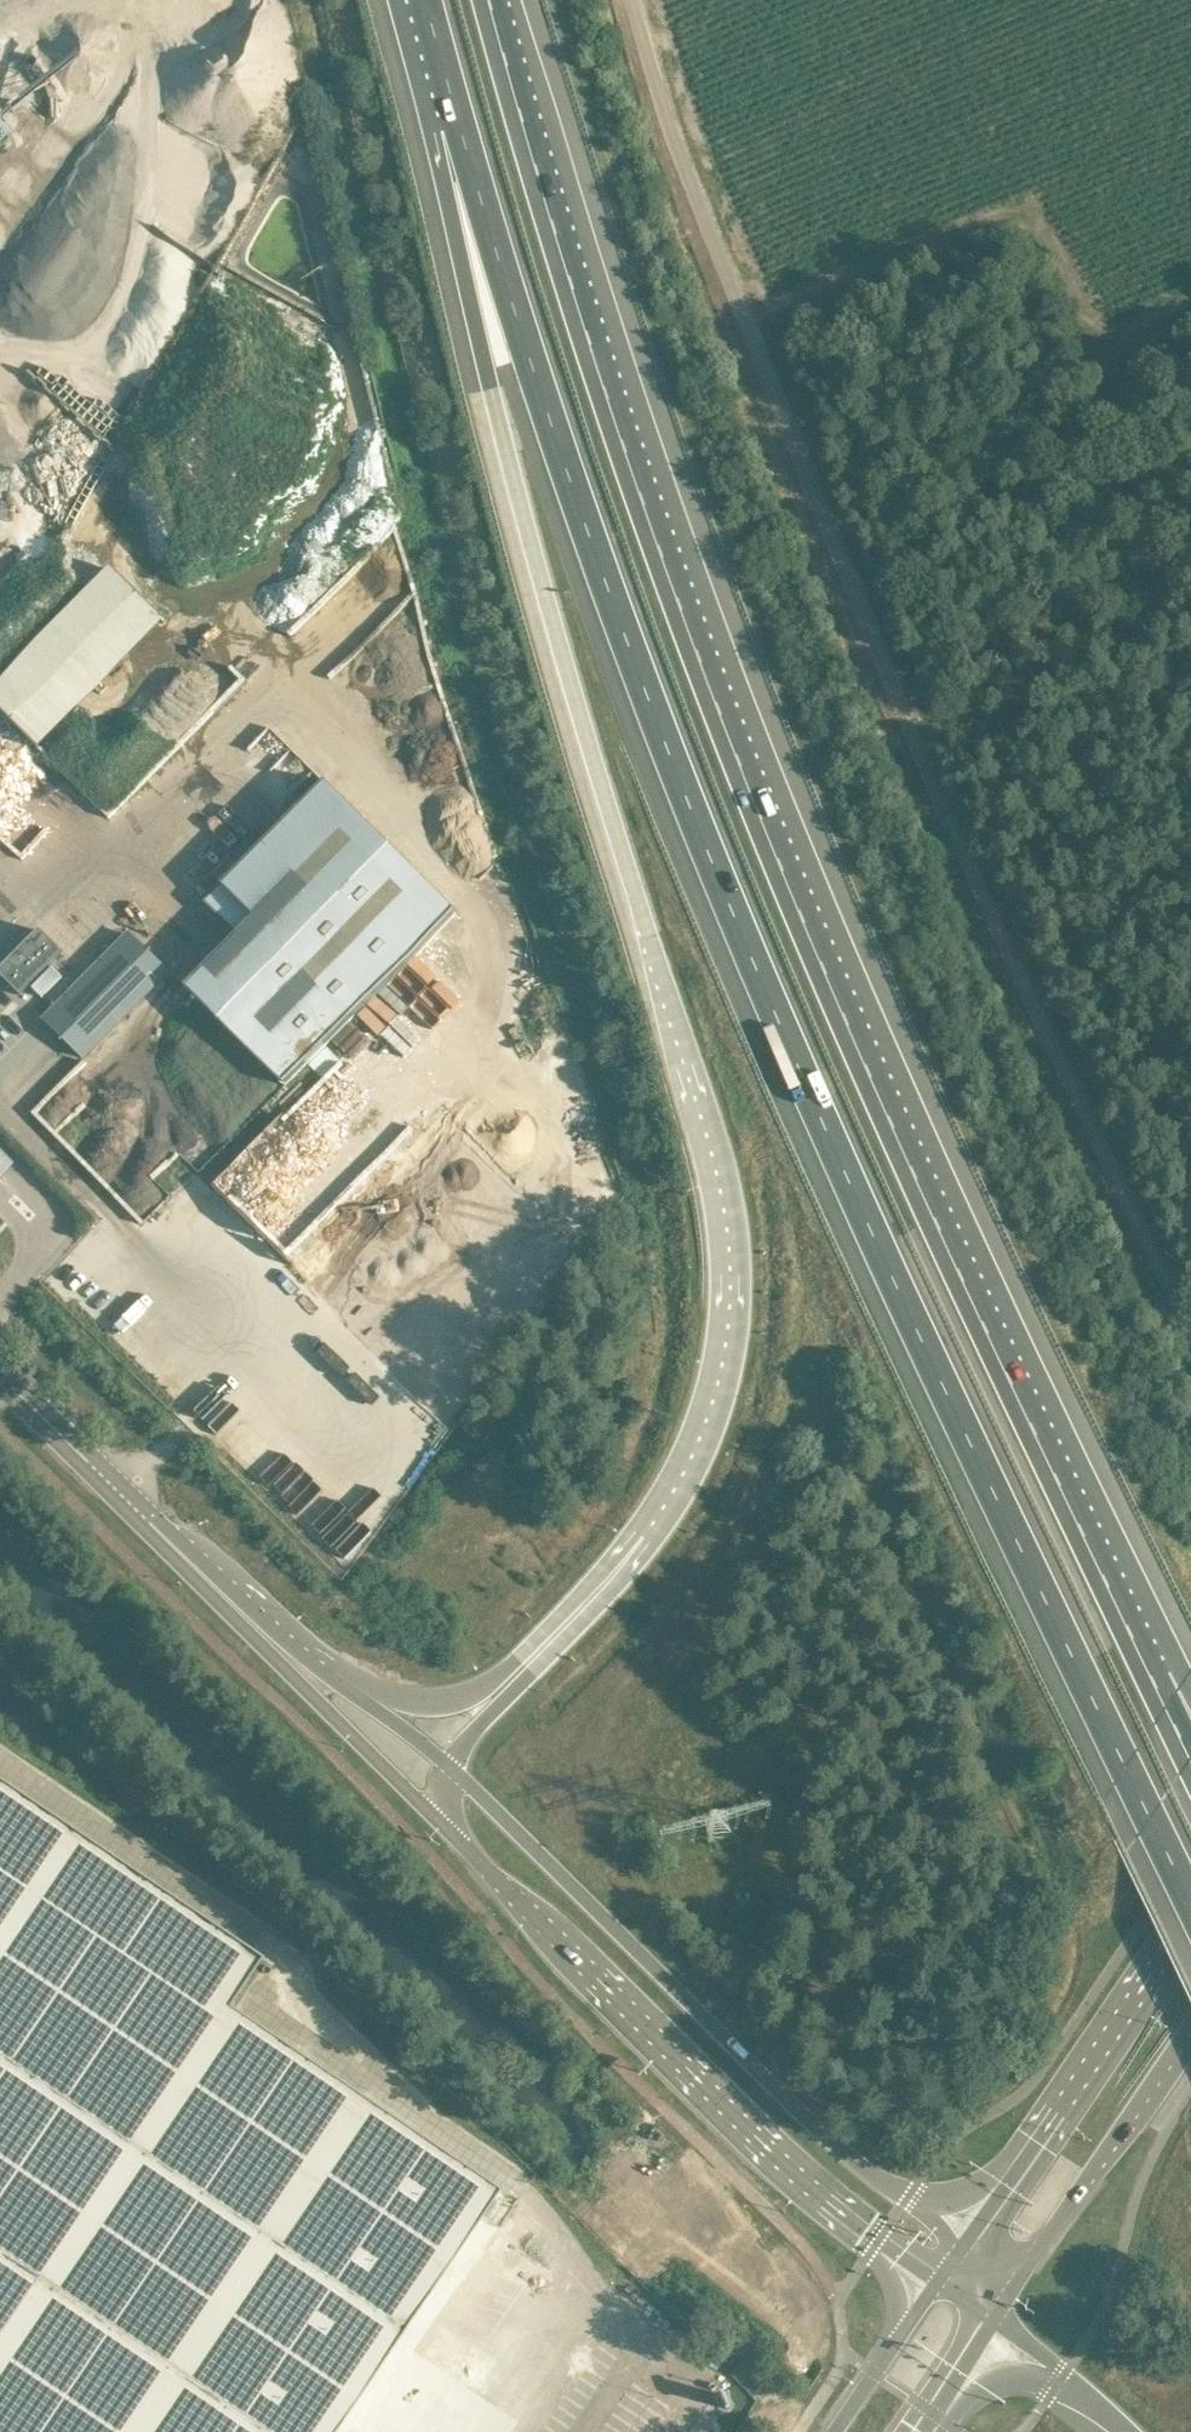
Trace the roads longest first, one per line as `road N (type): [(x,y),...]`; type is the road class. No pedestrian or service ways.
road 1 (motorway): [(456,123),(669,749),(887,1273),(1190,1902)]
road 2 (motorway): [(1149,1673),(787,897),(553,235),(487,0)]
road 3 (motorway): [(456,123),(486,370),(637,905),(720,1145),(742,1253),(730,1378),(681,1498),(623,1579),(510,1694)]
road 4 (unclassified): [(1190,1327),(910,731),(800,470),(636,0)]
road 5 (tertiary): [(967,2242),(827,2138),(452,1767)]
road 6 (tertiary): [(445,1827),(827,2199),(941,2282)]
road 7 (secondary): [(1190,1907),(967,2242)]
road 8 (secondary): [(994,2318),(1190,2030)]
road 9 (tertiary): [(249,1619),(0,1379)]
road 10 (tertiary): [(249,1619),(322,1708),(445,1827)]
road 11 (motorway): [(510,1694),(411,1701),(332,1677)]
road 12 (secondary): [(941,2282),(837,2431)]
road 13 (motorway): [(994,2318),(1128,2431)]
road 14 (tertiary): [(452,1767),(332,1677)]
road 15 (secondary): [(922,2431),(994,2318)]
road 16 (motorway): [(426,0),(456,123)]

